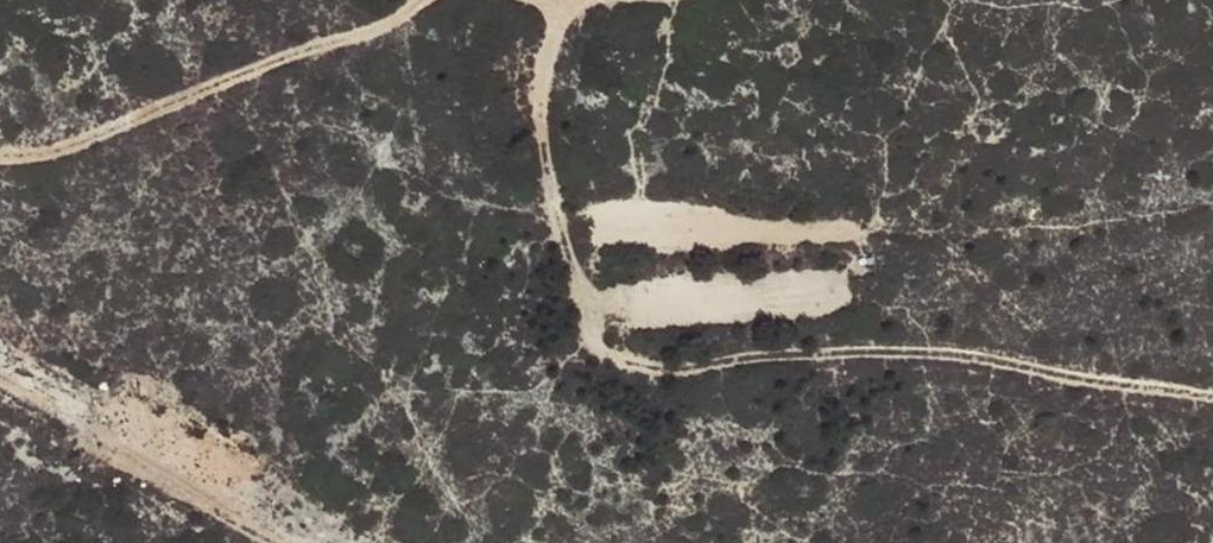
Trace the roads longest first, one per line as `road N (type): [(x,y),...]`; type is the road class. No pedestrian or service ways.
road 1 (track): [(558,0),(537,88),(543,161),(581,305),(610,351),(653,364),(905,355),(1212,401)]
road 2 (track): [(425,0),(374,31),(53,150),(0,152)]

